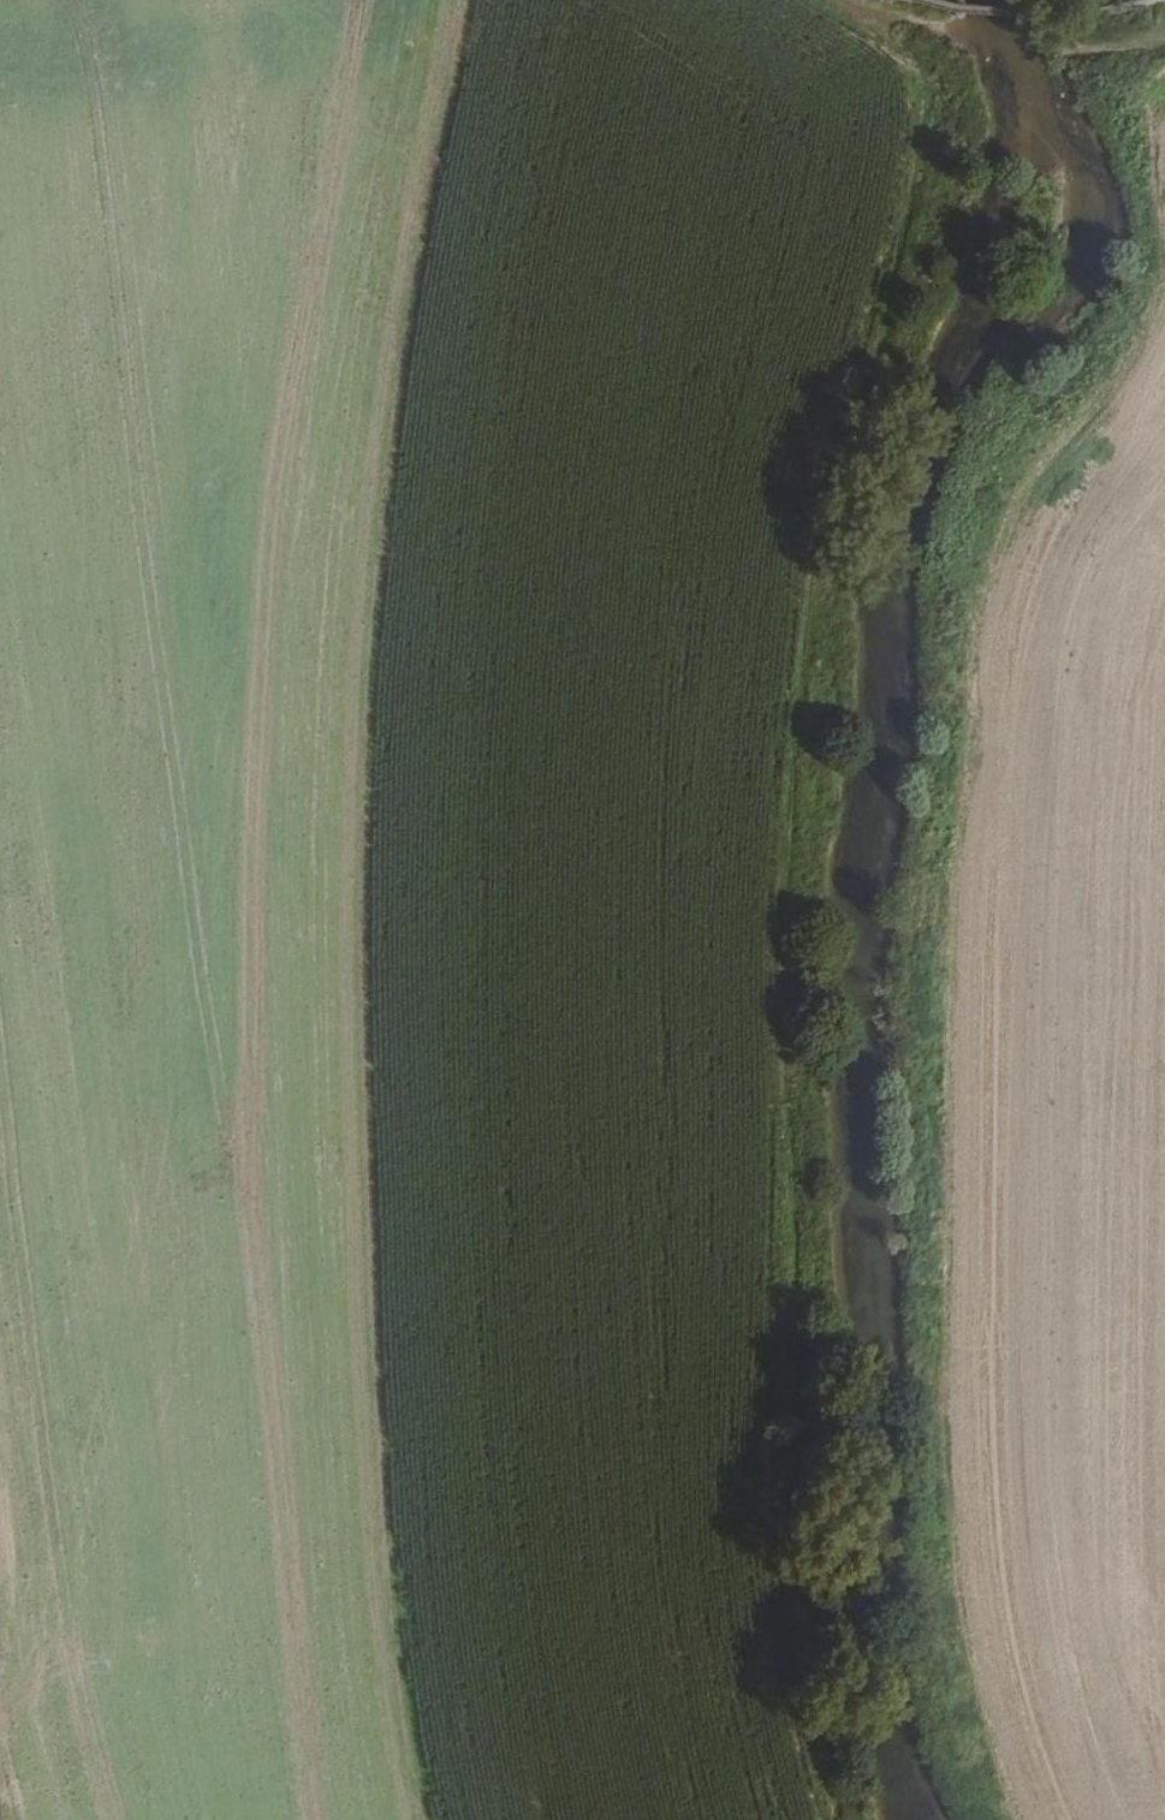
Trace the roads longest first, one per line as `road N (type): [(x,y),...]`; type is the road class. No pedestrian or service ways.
road 1 (track): [(1164,26),(1111,45),(921,17),(879,0)]

